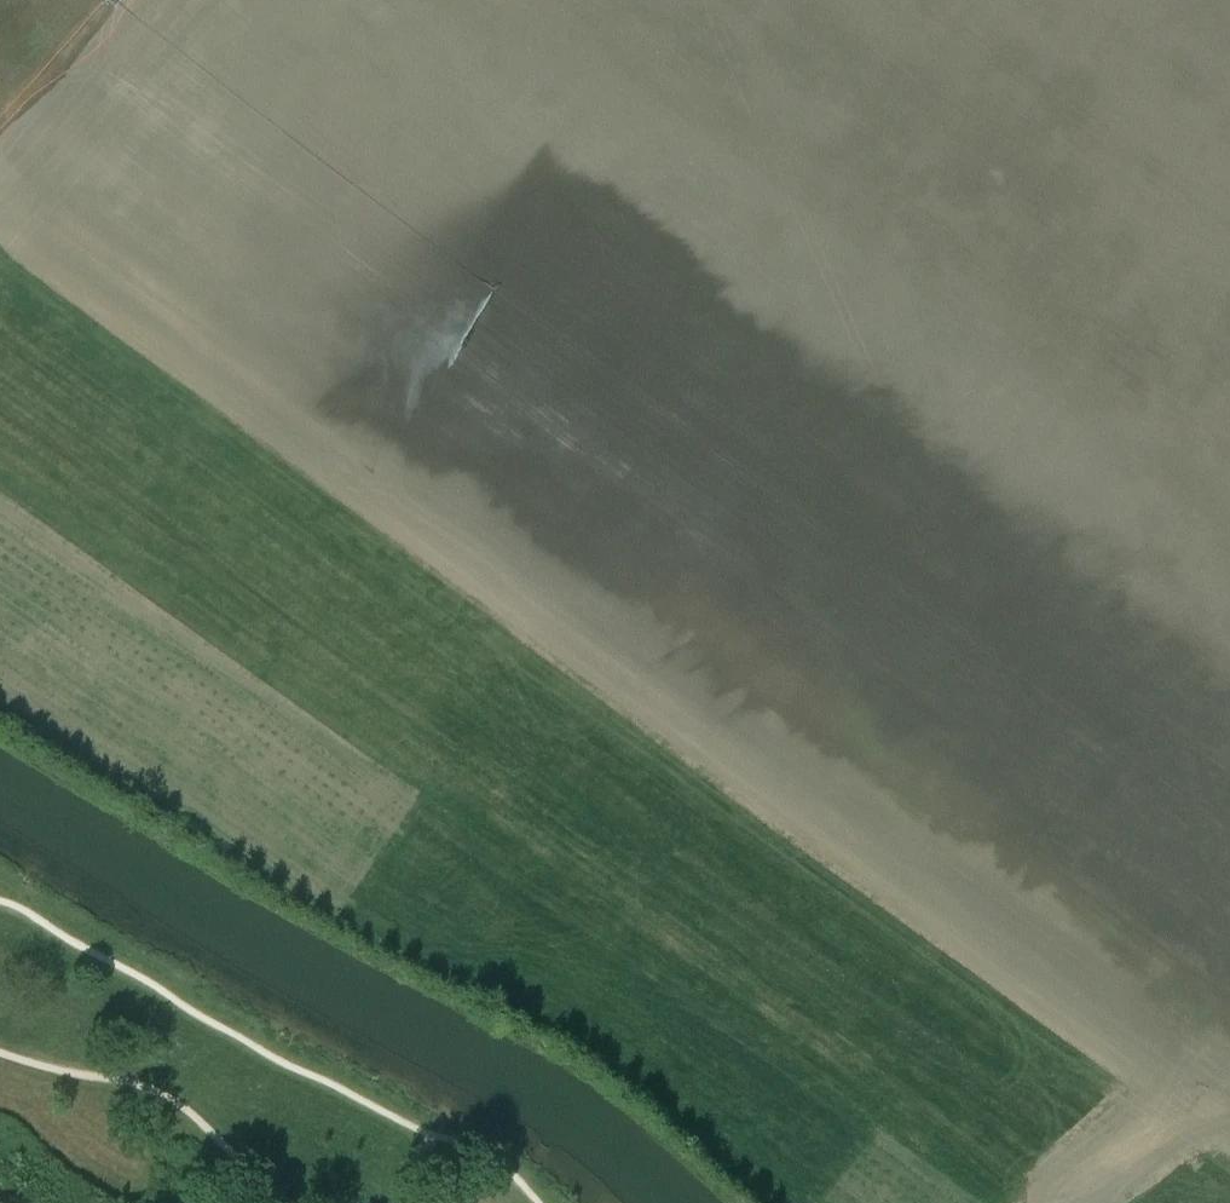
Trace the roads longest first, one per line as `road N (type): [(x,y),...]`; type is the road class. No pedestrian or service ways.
road 1 (track): [(1229,1086),(1027,1202)]

